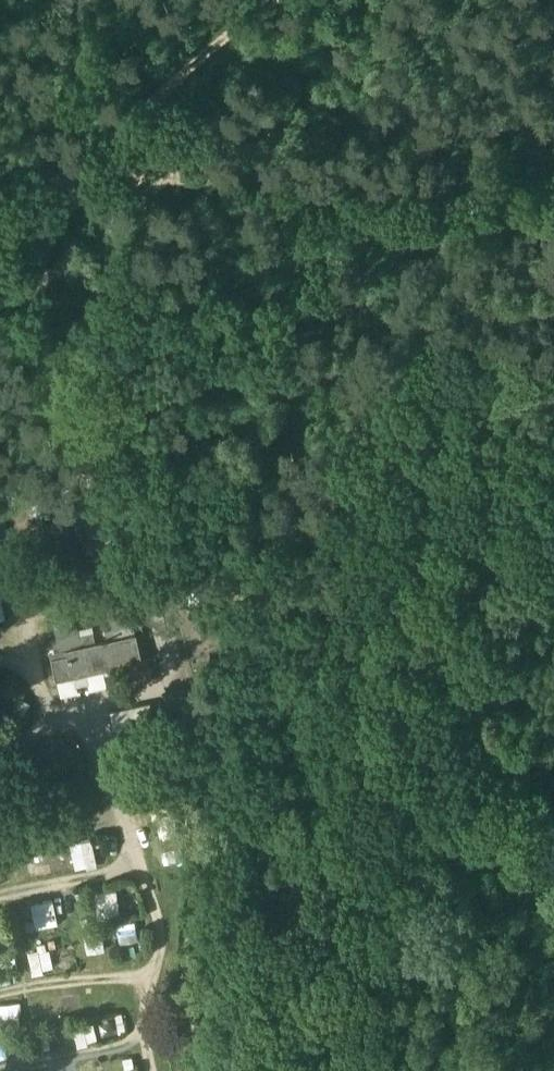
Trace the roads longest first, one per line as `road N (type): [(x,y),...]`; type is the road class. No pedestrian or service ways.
road 1 (track): [(176,679),(197,849),(184,984),(204,1070)]
road 2 (track): [(42,204),(182,181),(385,192)]
road 3 (track): [(276,0),(73,173)]
road 4 (track): [(553,73),(469,148),(397,178),(385,192)]
road 5 (track): [(385,192),(553,213)]

